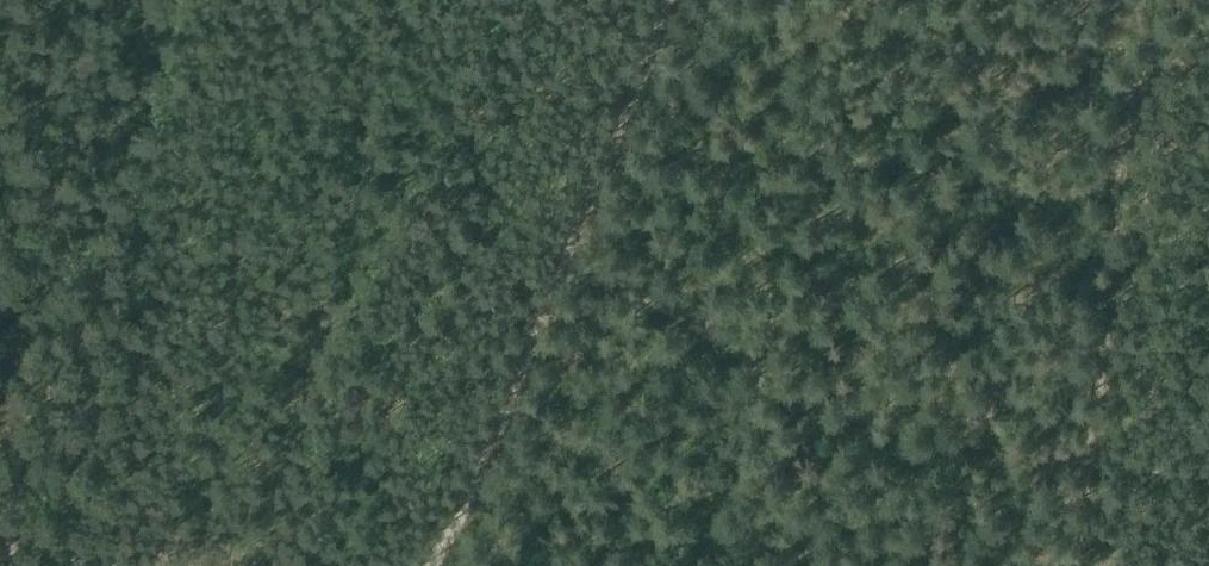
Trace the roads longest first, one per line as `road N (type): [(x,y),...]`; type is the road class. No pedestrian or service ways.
road 1 (track): [(1131,0),(1135,83),(1110,168),(1077,460),(854,414),(564,251)]
road 2 (track): [(660,0),(500,416),(432,565)]
road 3 (track): [(175,565),(0,537)]

